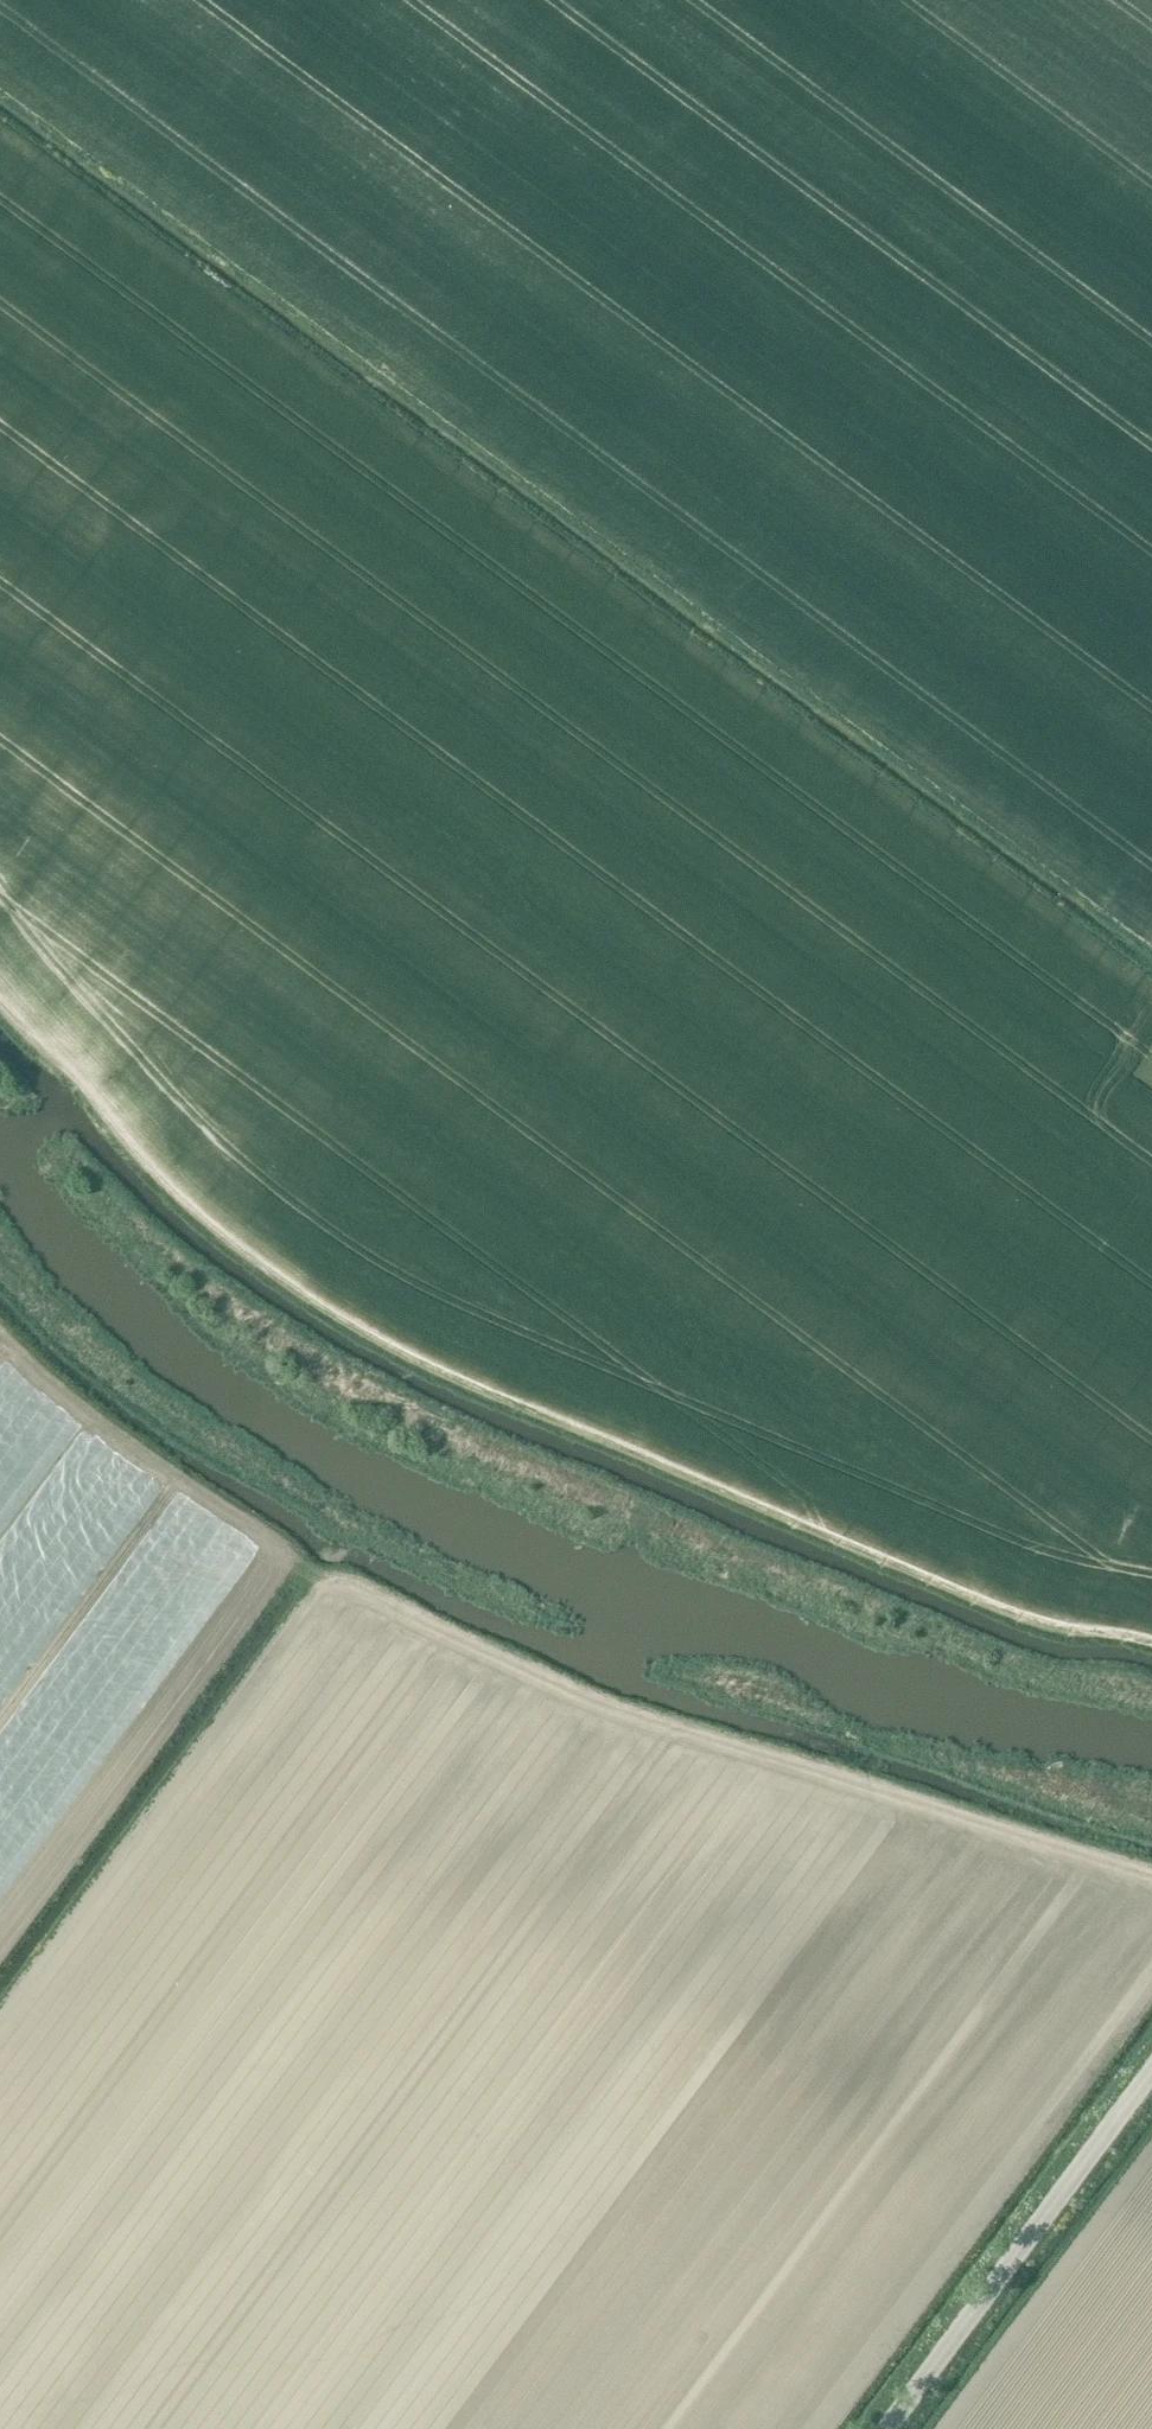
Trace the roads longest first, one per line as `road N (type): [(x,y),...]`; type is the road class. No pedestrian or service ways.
road 1 (track): [(0,1007),(173,1191),(316,1305),(392,1353),(1038,1627),(1151,1646)]
road 2 (unclassified): [(888,2428),(1151,2074)]

